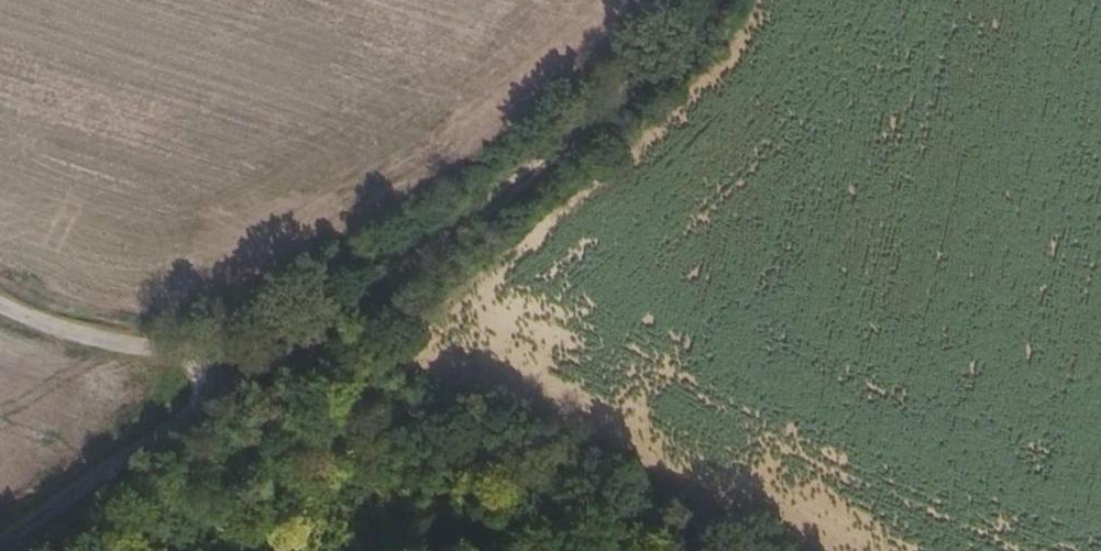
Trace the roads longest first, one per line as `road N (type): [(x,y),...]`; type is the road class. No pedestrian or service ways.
road 1 (track): [(720,0),(613,117),(271,372)]
road 2 (track): [(728,550),(271,372)]
road 3 (track): [(271,372),(0,549)]
road 4 (track): [(0,306),(82,333),(271,372)]

